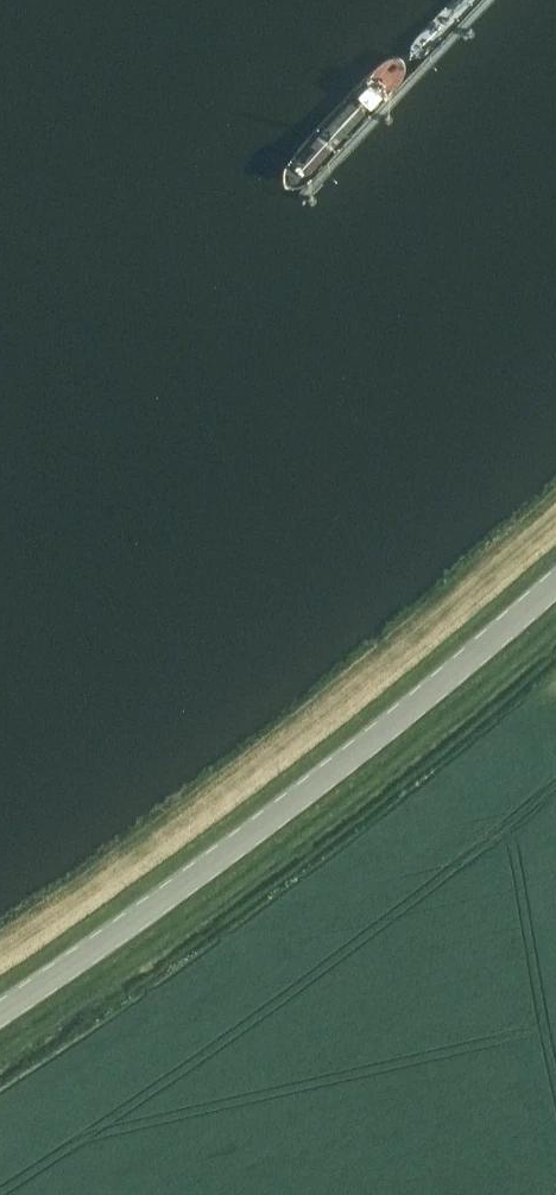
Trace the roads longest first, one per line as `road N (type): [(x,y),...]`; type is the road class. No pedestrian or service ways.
road 1 (tertiary): [(555,579),(405,713),(174,895),(0,1011)]

